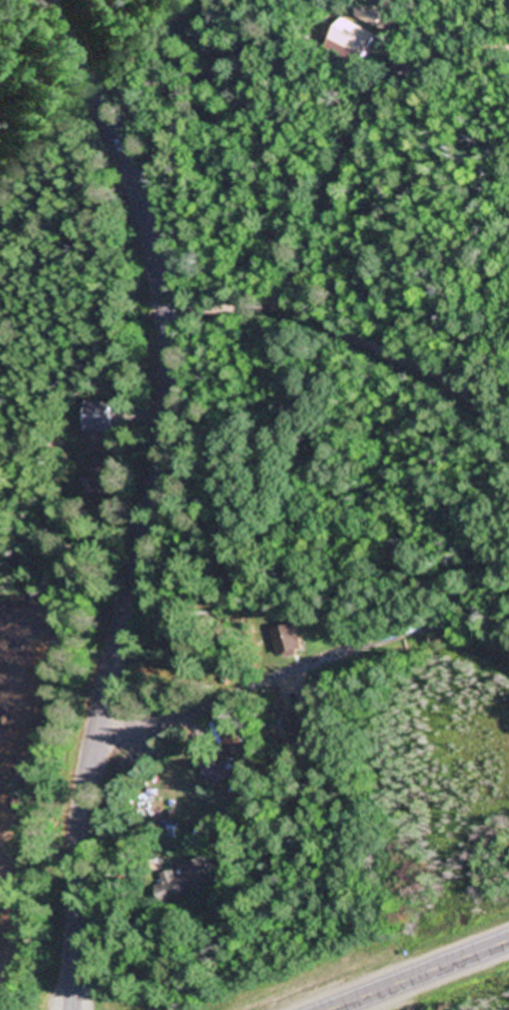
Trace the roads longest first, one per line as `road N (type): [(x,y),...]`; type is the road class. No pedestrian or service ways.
road 1 (tertiary): [(68,1009),(84,785),(171,438),(172,395),(135,192),(46,0)]
road 2 (track): [(508,913),(165,1004),(100,1009)]
road 3 (residential): [(157,293),(300,293),(435,363),(508,422)]
road 4 (residential): [(276,292),(325,197),(354,100),(390,73),(508,60)]
road 5 (primary): [(508,935),(311,1009)]

